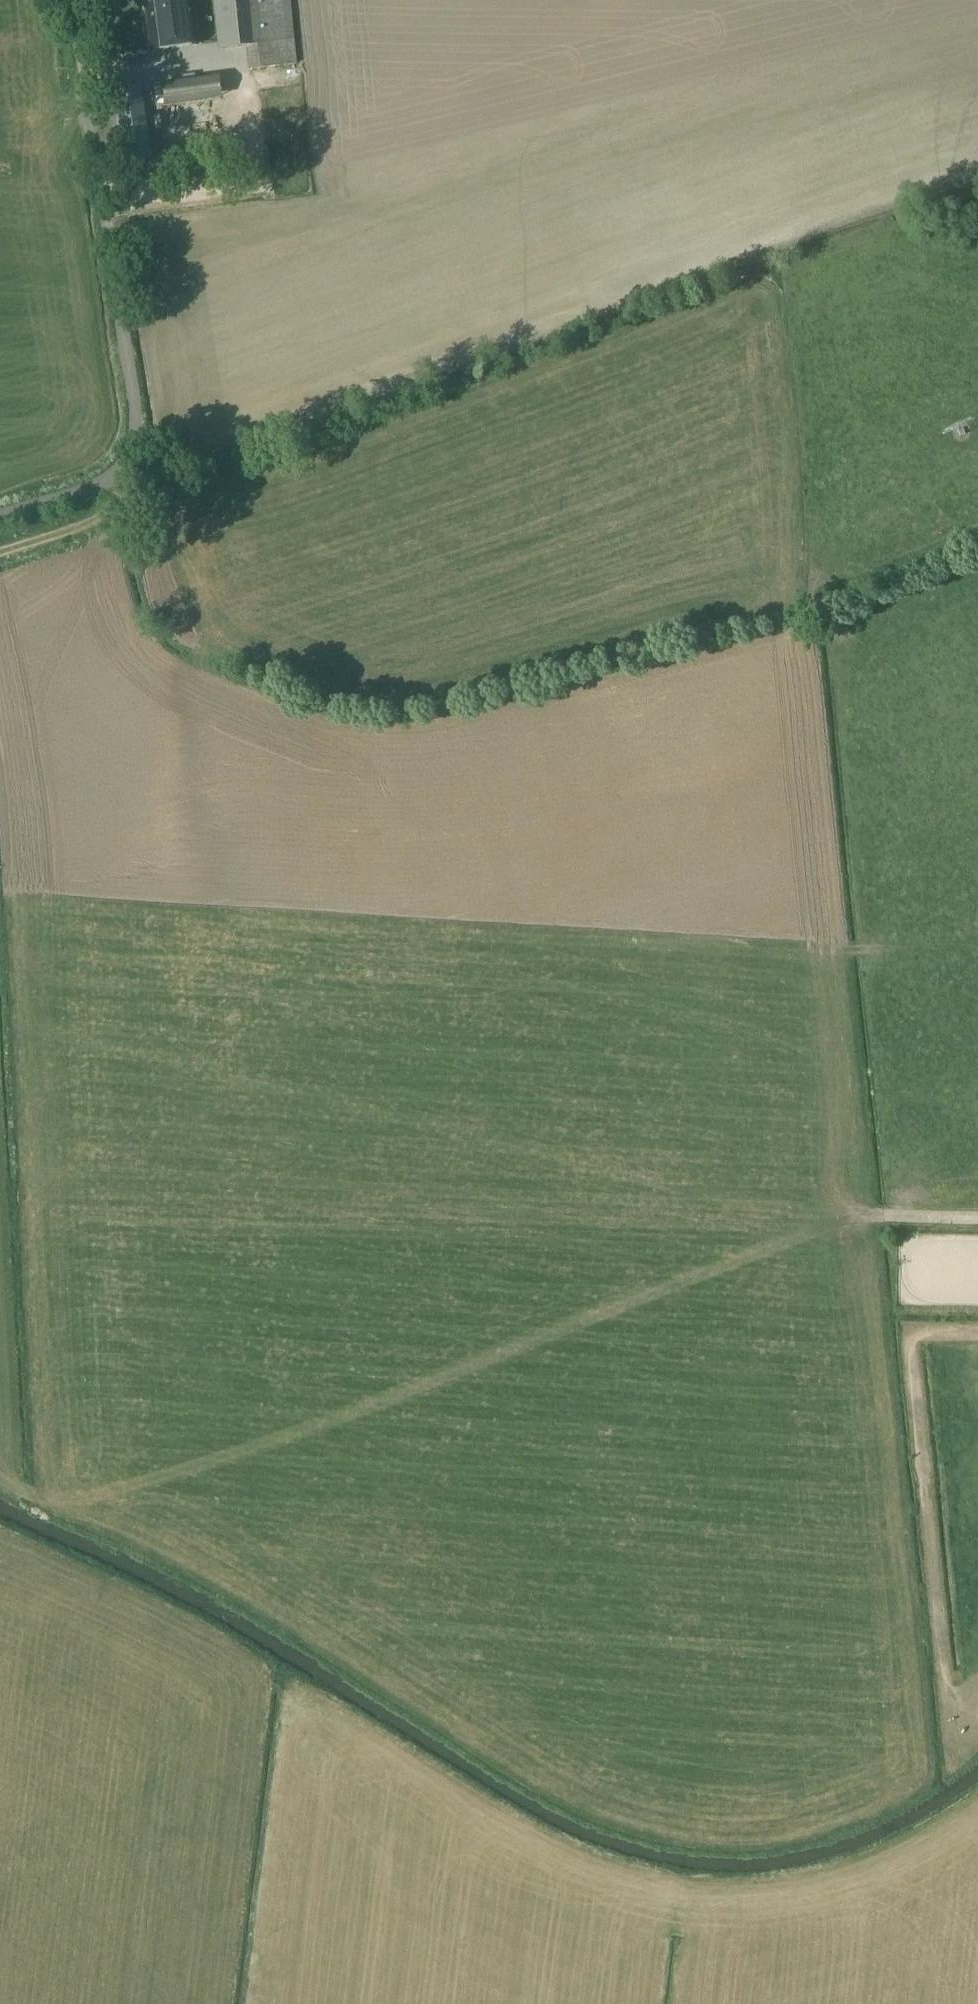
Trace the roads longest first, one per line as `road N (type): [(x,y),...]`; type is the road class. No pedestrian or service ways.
road 1 (unclassified): [(96,177),(73,0)]

